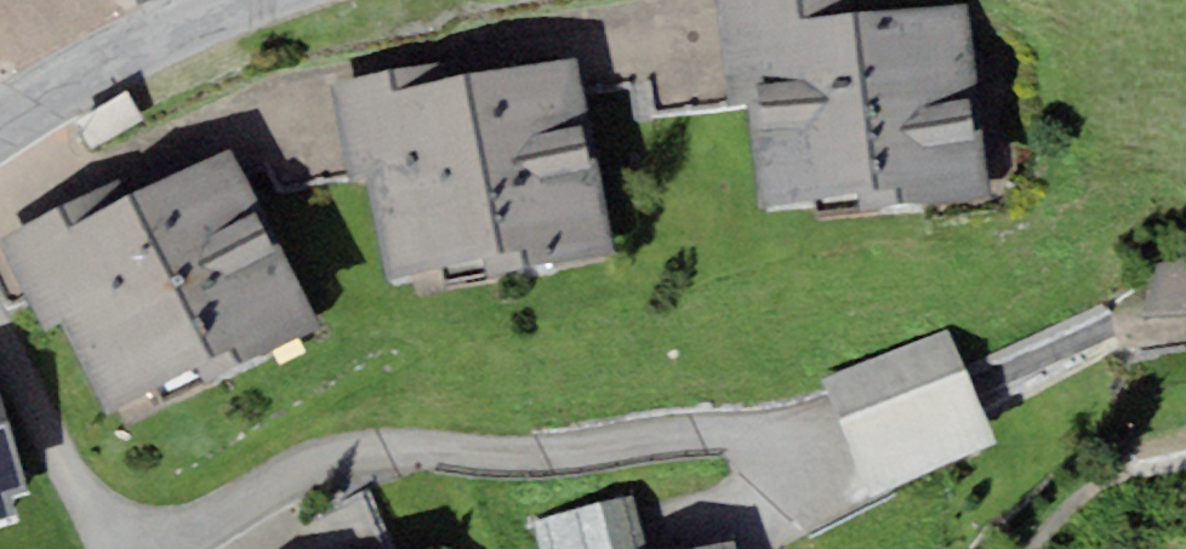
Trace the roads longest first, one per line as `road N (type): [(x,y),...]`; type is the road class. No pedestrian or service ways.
road 1 (residential): [(238,0),(76,78),(0,127)]

